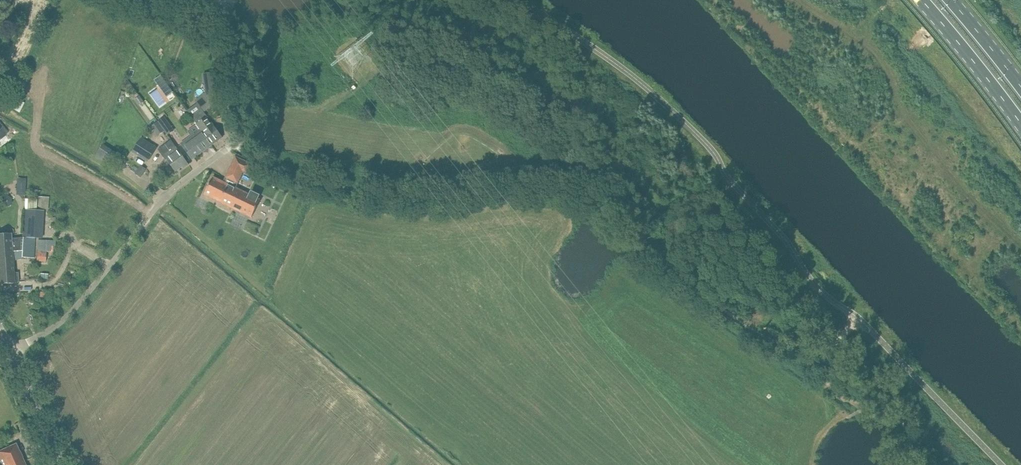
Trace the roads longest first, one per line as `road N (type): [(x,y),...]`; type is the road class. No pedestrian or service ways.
road 1 (unclassified): [(510,0),(659,99),(779,250),(1010,464)]
road 2 (unclassified): [(7,349),(63,320),(154,209),(239,142)]
road 3 (trunk): [(920,0),(1020,125)]
road 4 (tertiary): [(60,464),(7,349)]

